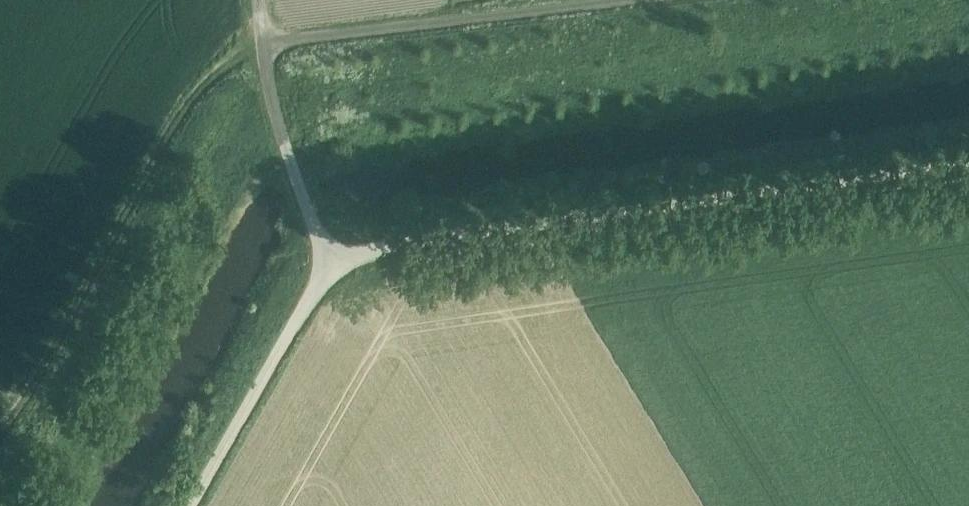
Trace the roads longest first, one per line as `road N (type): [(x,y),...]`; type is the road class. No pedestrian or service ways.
road 1 (unclassified): [(968,162),(418,241),(335,265)]
road 2 (unclassified): [(335,265),(291,160),(263,43),(617,0)]
road 3 (unclassified): [(194,505),(335,265)]

